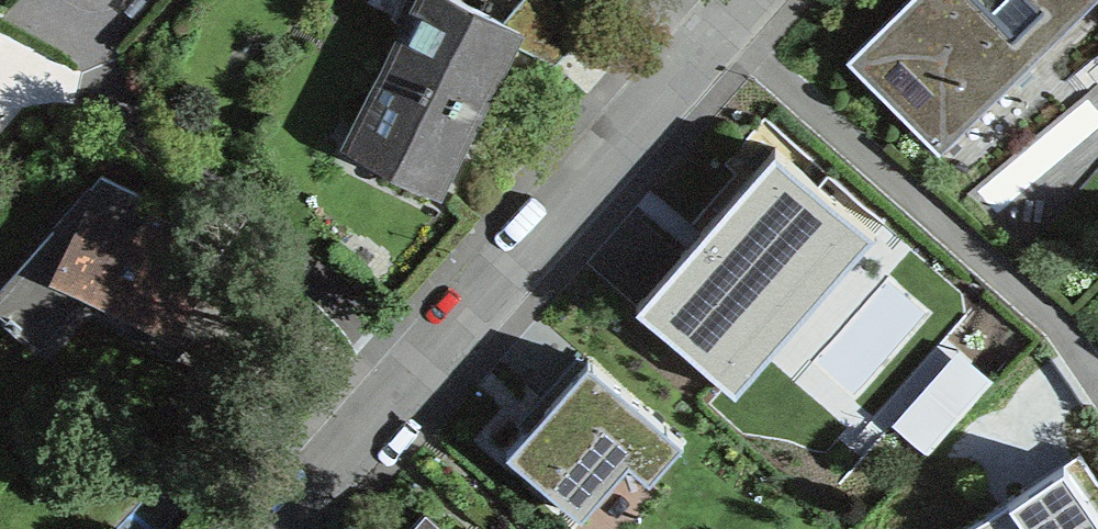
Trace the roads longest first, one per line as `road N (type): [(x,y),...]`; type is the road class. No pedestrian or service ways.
road 1 (residential): [(277,528),(739,0)]

